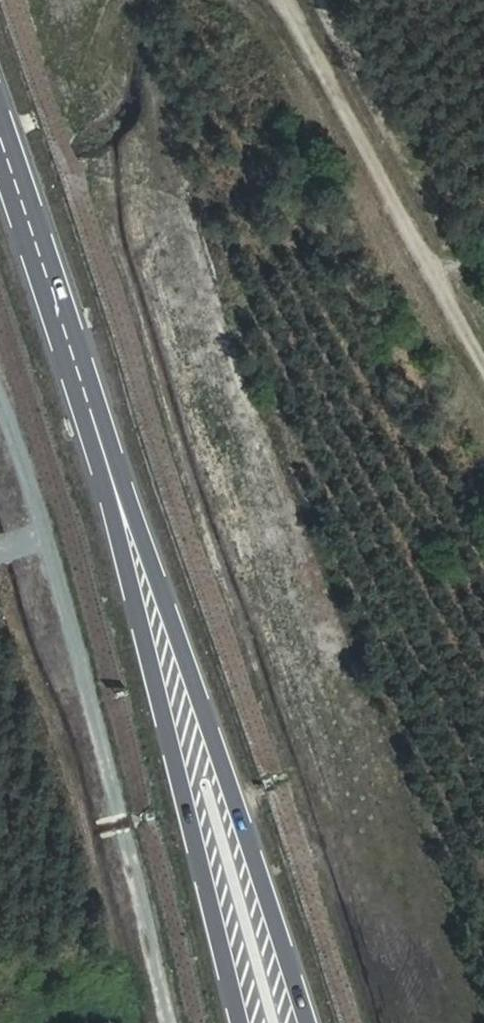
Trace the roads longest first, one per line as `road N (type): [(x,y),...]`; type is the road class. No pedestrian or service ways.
road 1 (track): [(0,385),(64,575),(175,1022)]
road 2 (primary): [(310,1022),(115,475)]
road 3 (primary): [(115,475),(243,1022)]
road 4 (track): [(286,0),(483,361)]
road 5 (primary): [(115,475),(0,129)]

